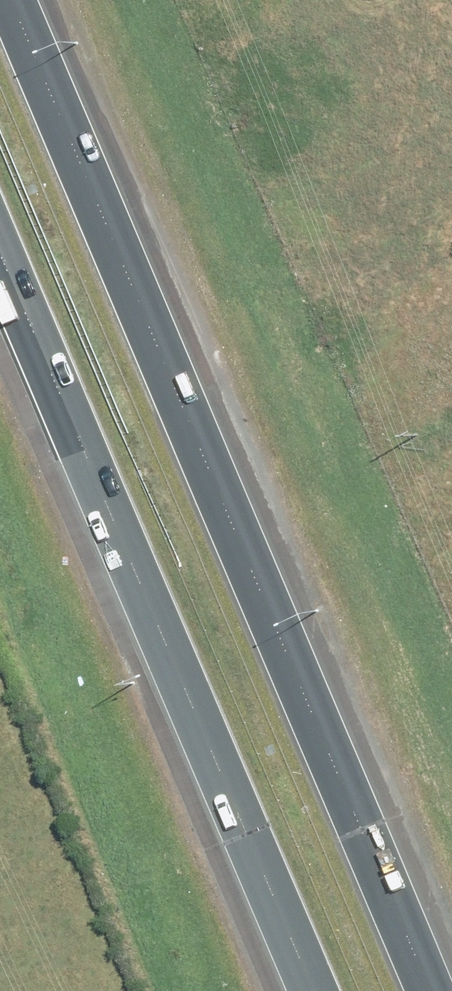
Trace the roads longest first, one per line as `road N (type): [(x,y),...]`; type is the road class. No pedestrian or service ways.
road 1 (motorway): [(13,0),(439,990)]
road 2 (motorway): [(307,990),(0,264)]

